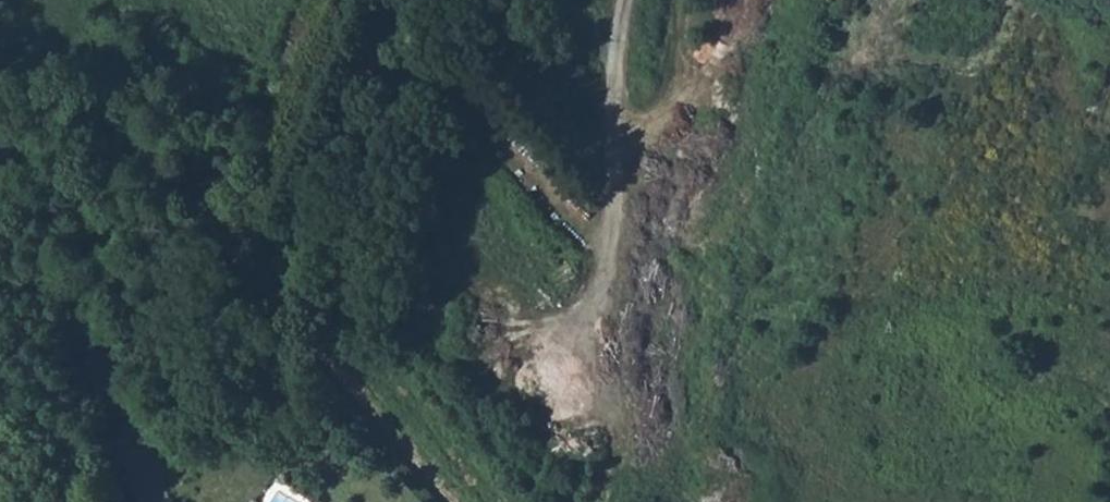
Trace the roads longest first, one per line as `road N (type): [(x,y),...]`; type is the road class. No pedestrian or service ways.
road 1 (track): [(626,0),(616,64),(615,227)]

